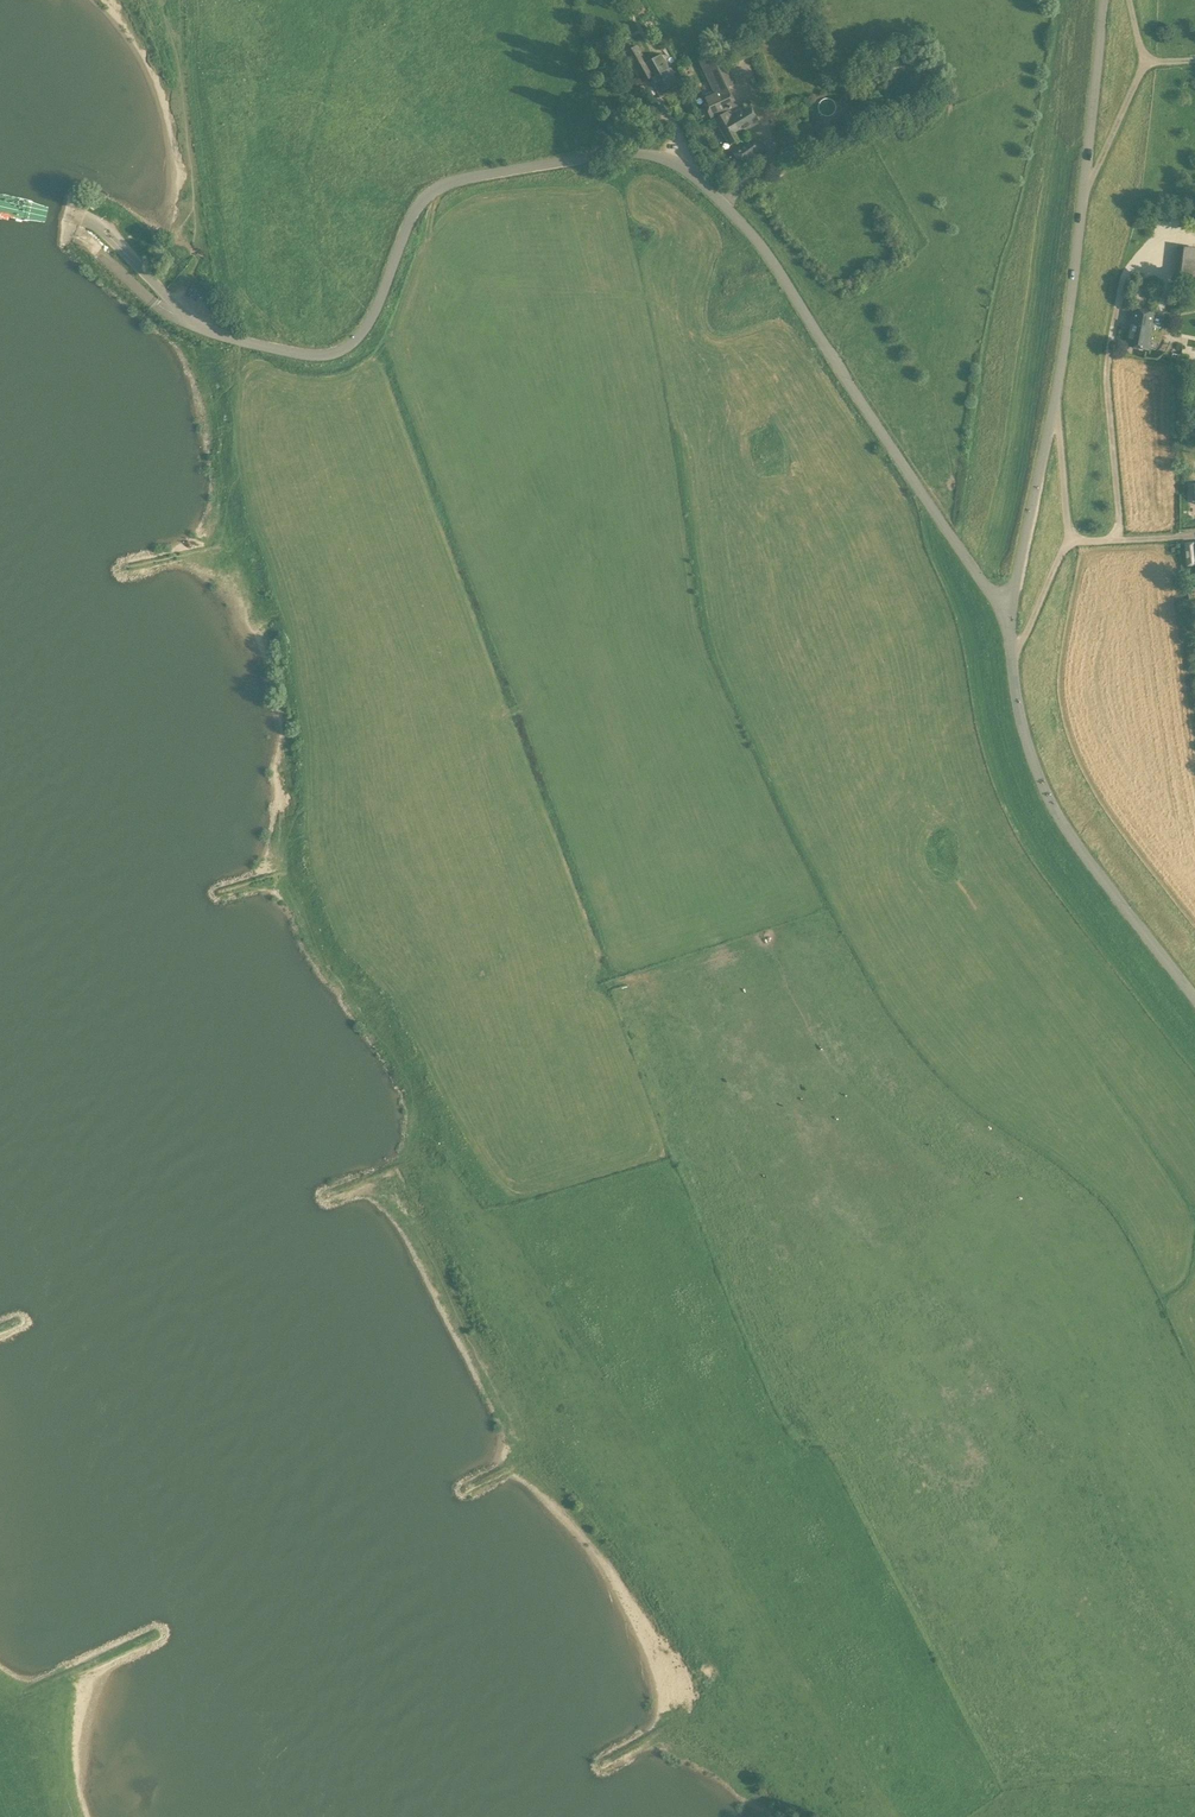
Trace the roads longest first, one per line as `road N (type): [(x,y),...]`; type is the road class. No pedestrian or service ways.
road 1 (tertiary): [(65,217),(208,332),(297,354),(332,354),(370,323),(415,212),(431,193),(595,156),(642,153)]
road 2 (track): [(1194,1064),(1028,840),(992,760),(962,613),(933,545),(928,502)]
road 3 (tertiary): [(1010,616),(1061,367),(1101,0)]
road 4 (tertiary): [(1010,616),(778,271),(722,202),(679,166),(642,153)]
road 5 (tertiary): [(1194,1006),(1044,799),(1018,722),(1010,616)]

